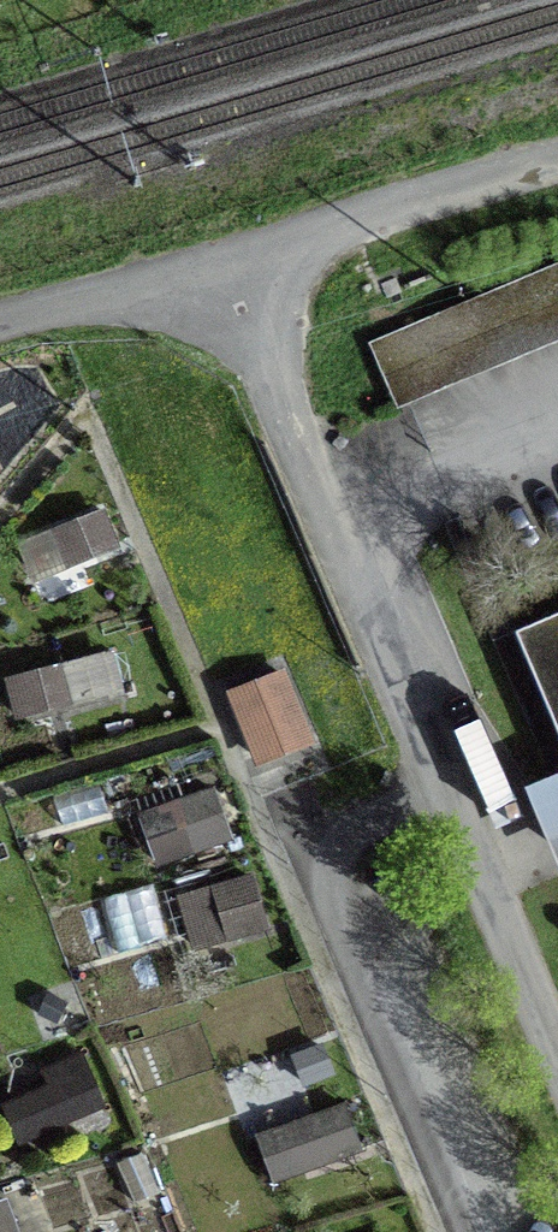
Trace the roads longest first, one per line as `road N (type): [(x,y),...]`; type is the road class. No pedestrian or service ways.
road 1 (residential): [(557,1059),(219,266)]
road 2 (track): [(0,792),(220,726),(435,1231)]
road 3 (track): [(220,726),(87,410),(0,512)]
road 4 (unclassified): [(219,266),(557,167)]
road 5 (unclassified): [(0,331),(219,266)]

